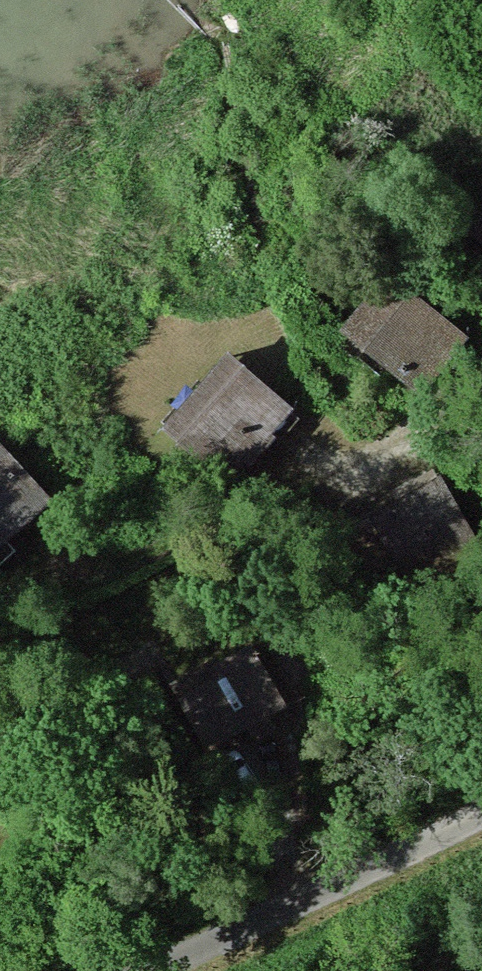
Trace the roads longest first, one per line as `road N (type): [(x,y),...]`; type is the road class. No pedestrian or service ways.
road 1 (track): [(481,375),(377,464),(229,535),(50,568)]
road 2 (residential): [(481,813),(152,970)]

